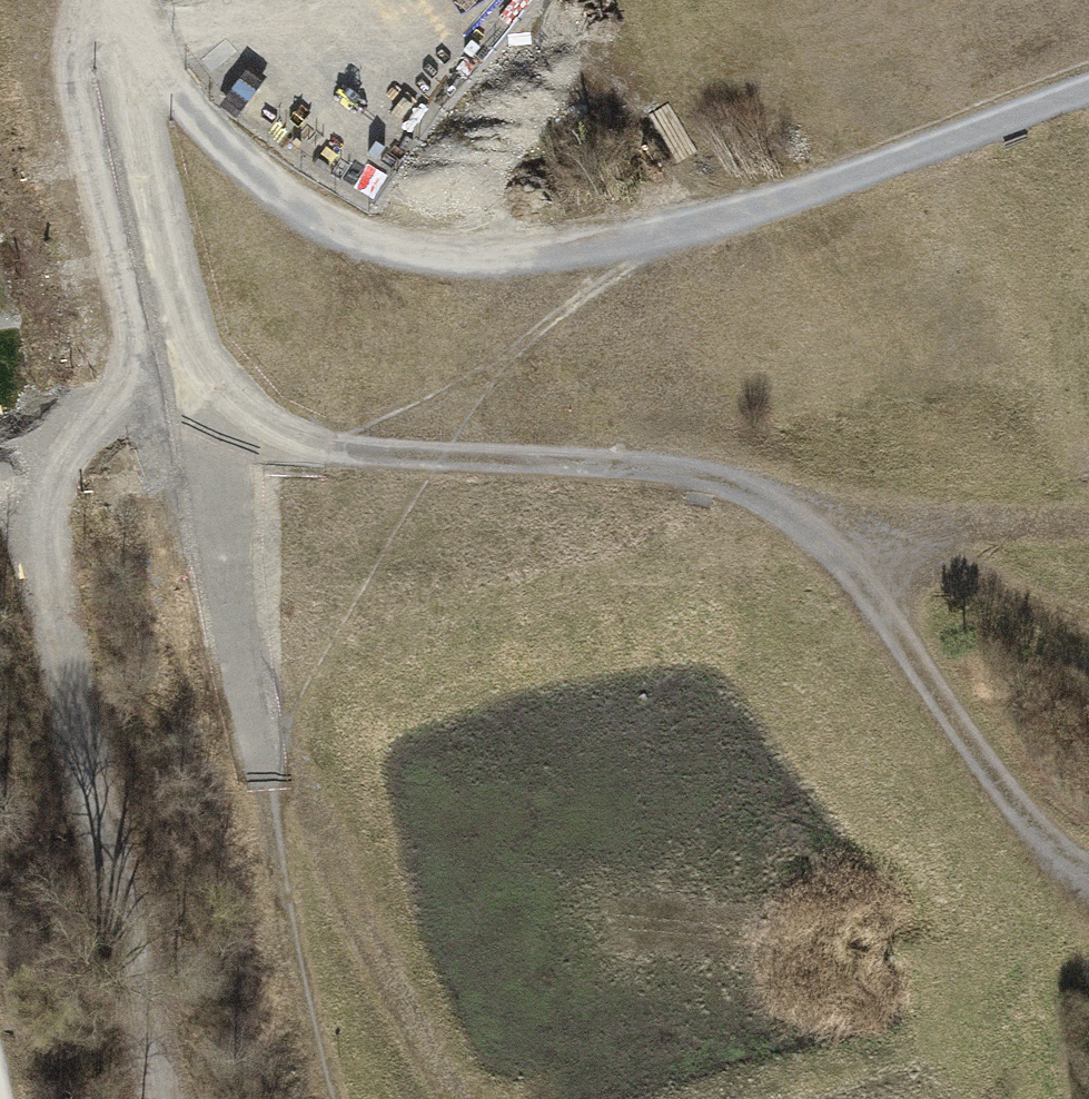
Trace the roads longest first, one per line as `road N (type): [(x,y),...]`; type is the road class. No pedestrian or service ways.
road 1 (track): [(179,428),(383,453),(660,466),(791,503),(870,595),(1045,860),(1088,894)]
road 2 (track): [(1088,102),(670,238),(510,258),(410,251),(322,224),(251,171),(194,110),(131,0)]
road 3 (track): [(100,0),(91,85),(112,216),(179,428),(284,817)]
road 4 (track): [(284,817),(451,1098)]
road 5 (track): [(791,503),(1088,630)]
road 6 (track): [(791,503),(981,528),(1088,530)]

